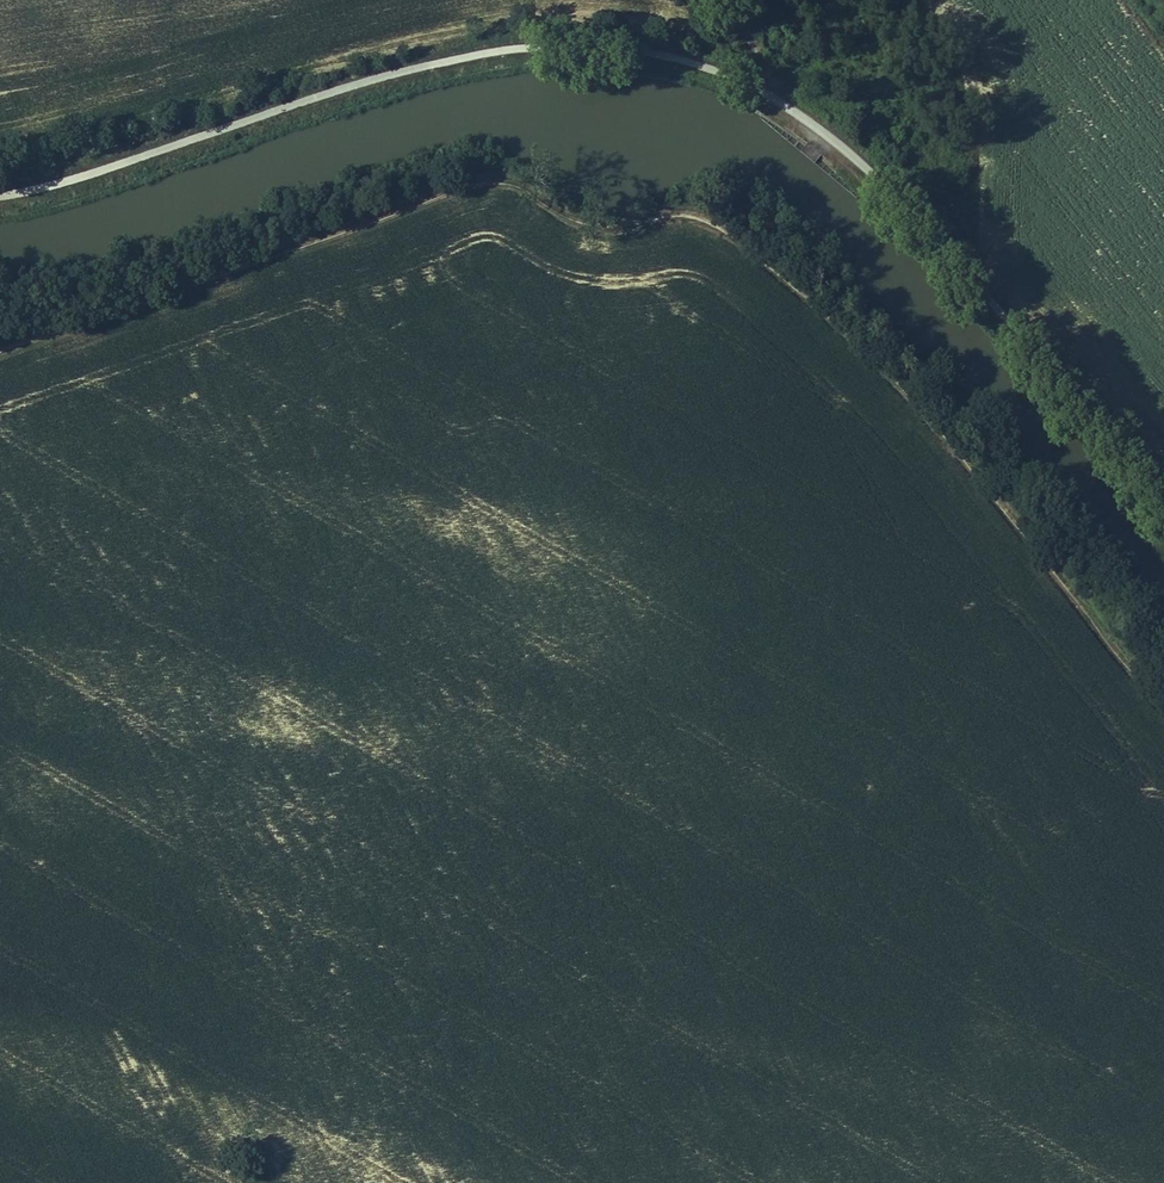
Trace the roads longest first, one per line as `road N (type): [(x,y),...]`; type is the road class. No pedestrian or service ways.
road 1 (track): [(0,335),(505,164),(578,211),(649,223),(710,216),(767,239),(961,430),(1044,541),(1115,619),(1163,708)]

